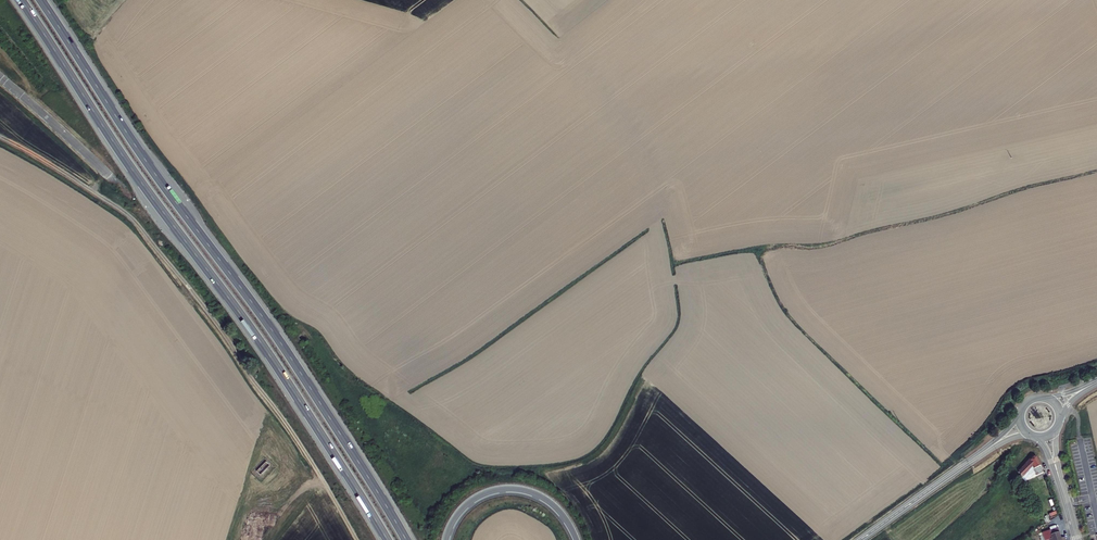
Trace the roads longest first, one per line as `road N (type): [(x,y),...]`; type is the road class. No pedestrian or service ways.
road 1 (trunk): [(21,0),(132,170),(259,340),(388,539)]
road 2 (trunk): [(406,539),(272,331),(156,175),(41,0)]
road 3 (track): [(356,539),(227,339),(130,217),(0,138)]
road 4 (trunk): [(446,539),(467,504),(506,489),(546,500),(577,539)]
road 5 (tertiary): [(860,539),(976,457)]

